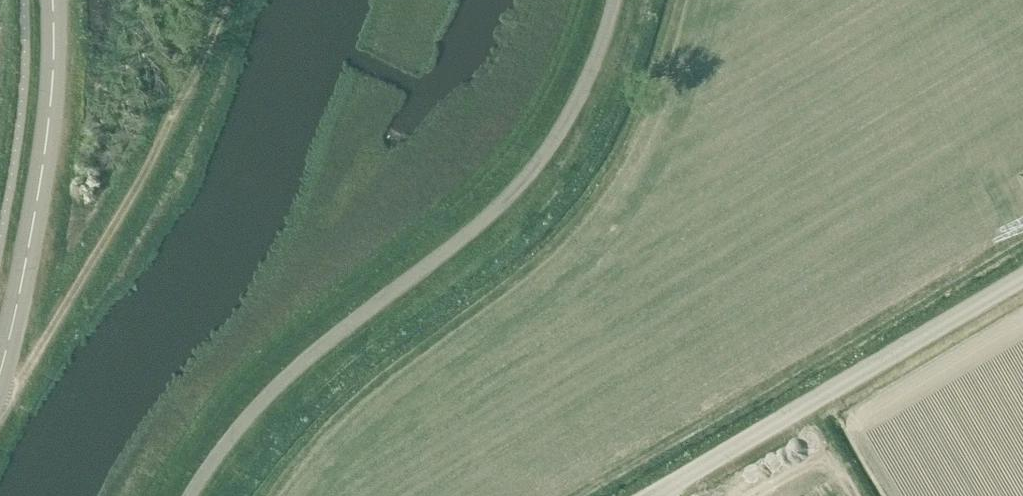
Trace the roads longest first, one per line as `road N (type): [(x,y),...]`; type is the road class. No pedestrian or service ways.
road 1 (unclassified): [(190,495),(285,380),(526,177),(583,88),(614,0)]
road 2 (track): [(222,0),(191,77),(94,256),(18,374),(0,385)]
road 3 (unclassified): [(652,495),(1022,277)]
road 4 (tertiary): [(52,0),(44,157),(0,371)]

